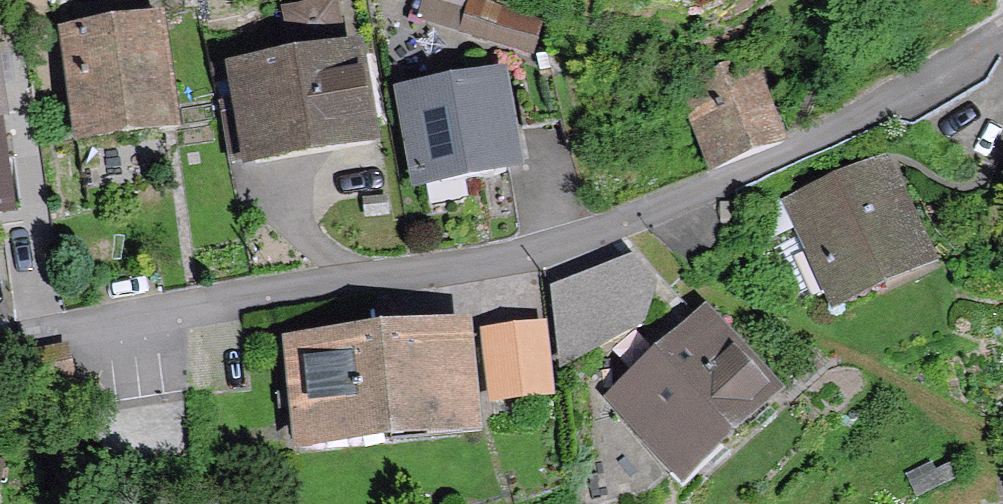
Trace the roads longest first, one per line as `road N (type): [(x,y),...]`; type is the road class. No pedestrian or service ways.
road 1 (residential): [(1002,32),(831,135),(538,252),(89,329)]

